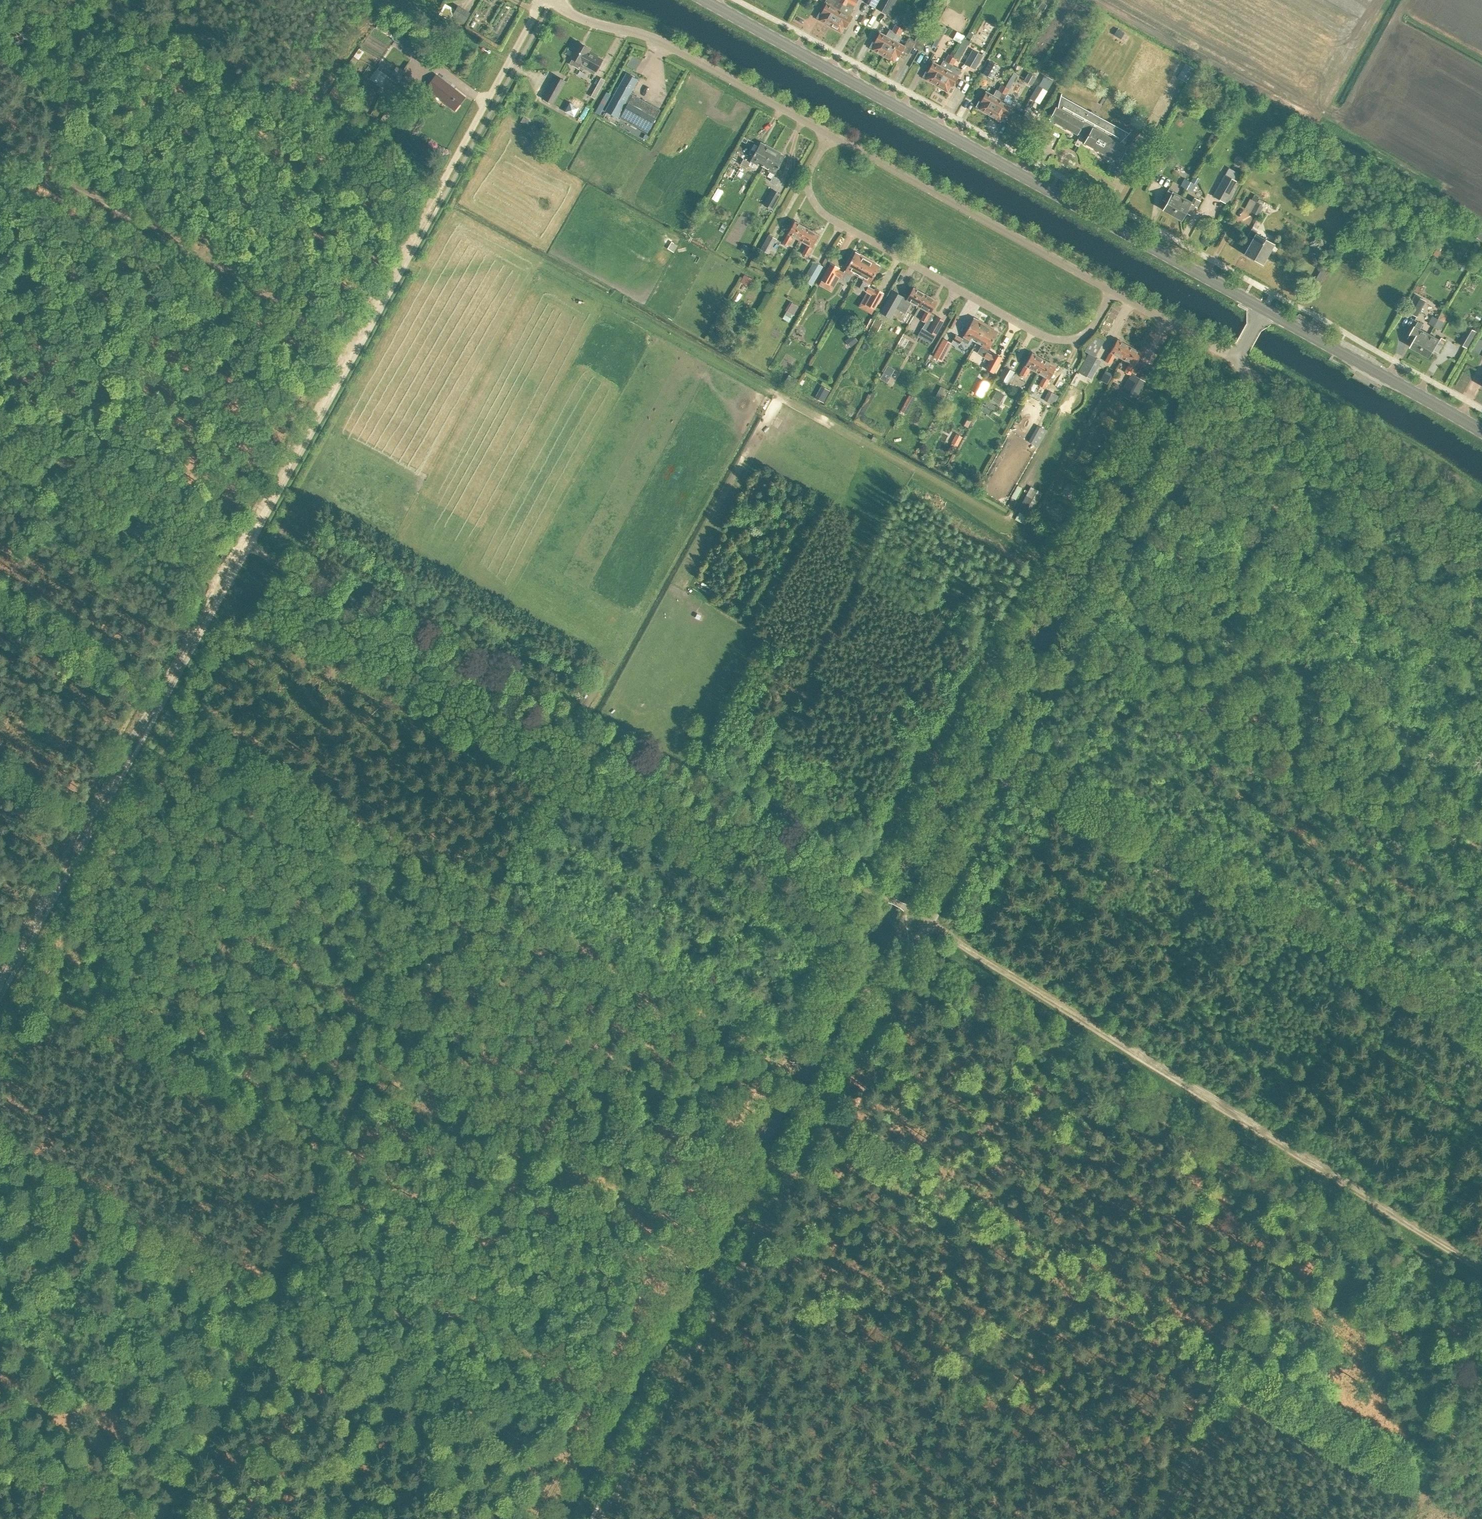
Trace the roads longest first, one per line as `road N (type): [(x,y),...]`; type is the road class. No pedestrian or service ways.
road 1 (unclassified): [(1236,359),(1247,384),(1240,421),(1191,460),(1145,524),(599,1518)]
road 2 (track): [(1069,550),(532,1518)]
road 3 (track): [(162,1518),(267,1322),(279,1253),(383,1030),(392,967),(388,909),(351,756),(288,668),(222,597)]
road 4 (track): [(247,541),(880,892)]
road 5 (track): [(817,1126),(1415,1477)]
road 6 (track): [(1481,1265),(929,921)]
road 7 (primary): [(1264,309),(705,0)]
road 8 (track): [(1016,761),(1481,1019)]
road 9 (track): [(222,583),(439,188)]
road 10 (track): [(0,984),(216,592)]
road 11 (unclassified): [(1112,291),(1080,339),(1039,334),(827,216),(808,179),(829,136)]
road 12 (track): [(0,146),(361,346)]
road 13 (unclassified): [(1112,291),(829,136)]
road 14 (track): [(274,1280),(0,1132)]
road 15 (unclassified): [(829,136),(663,43),(589,22),(552,0)]
road 16 (track): [(1241,351),(1481,496)]
road 17 (track): [(0,461),(222,583)]
road 18 (primary): [(1481,430),(1264,309)]
road 19 (unclassified): [(543,0),(439,188)]
road 20 (unclassified): [(1236,359),(1112,291)]

